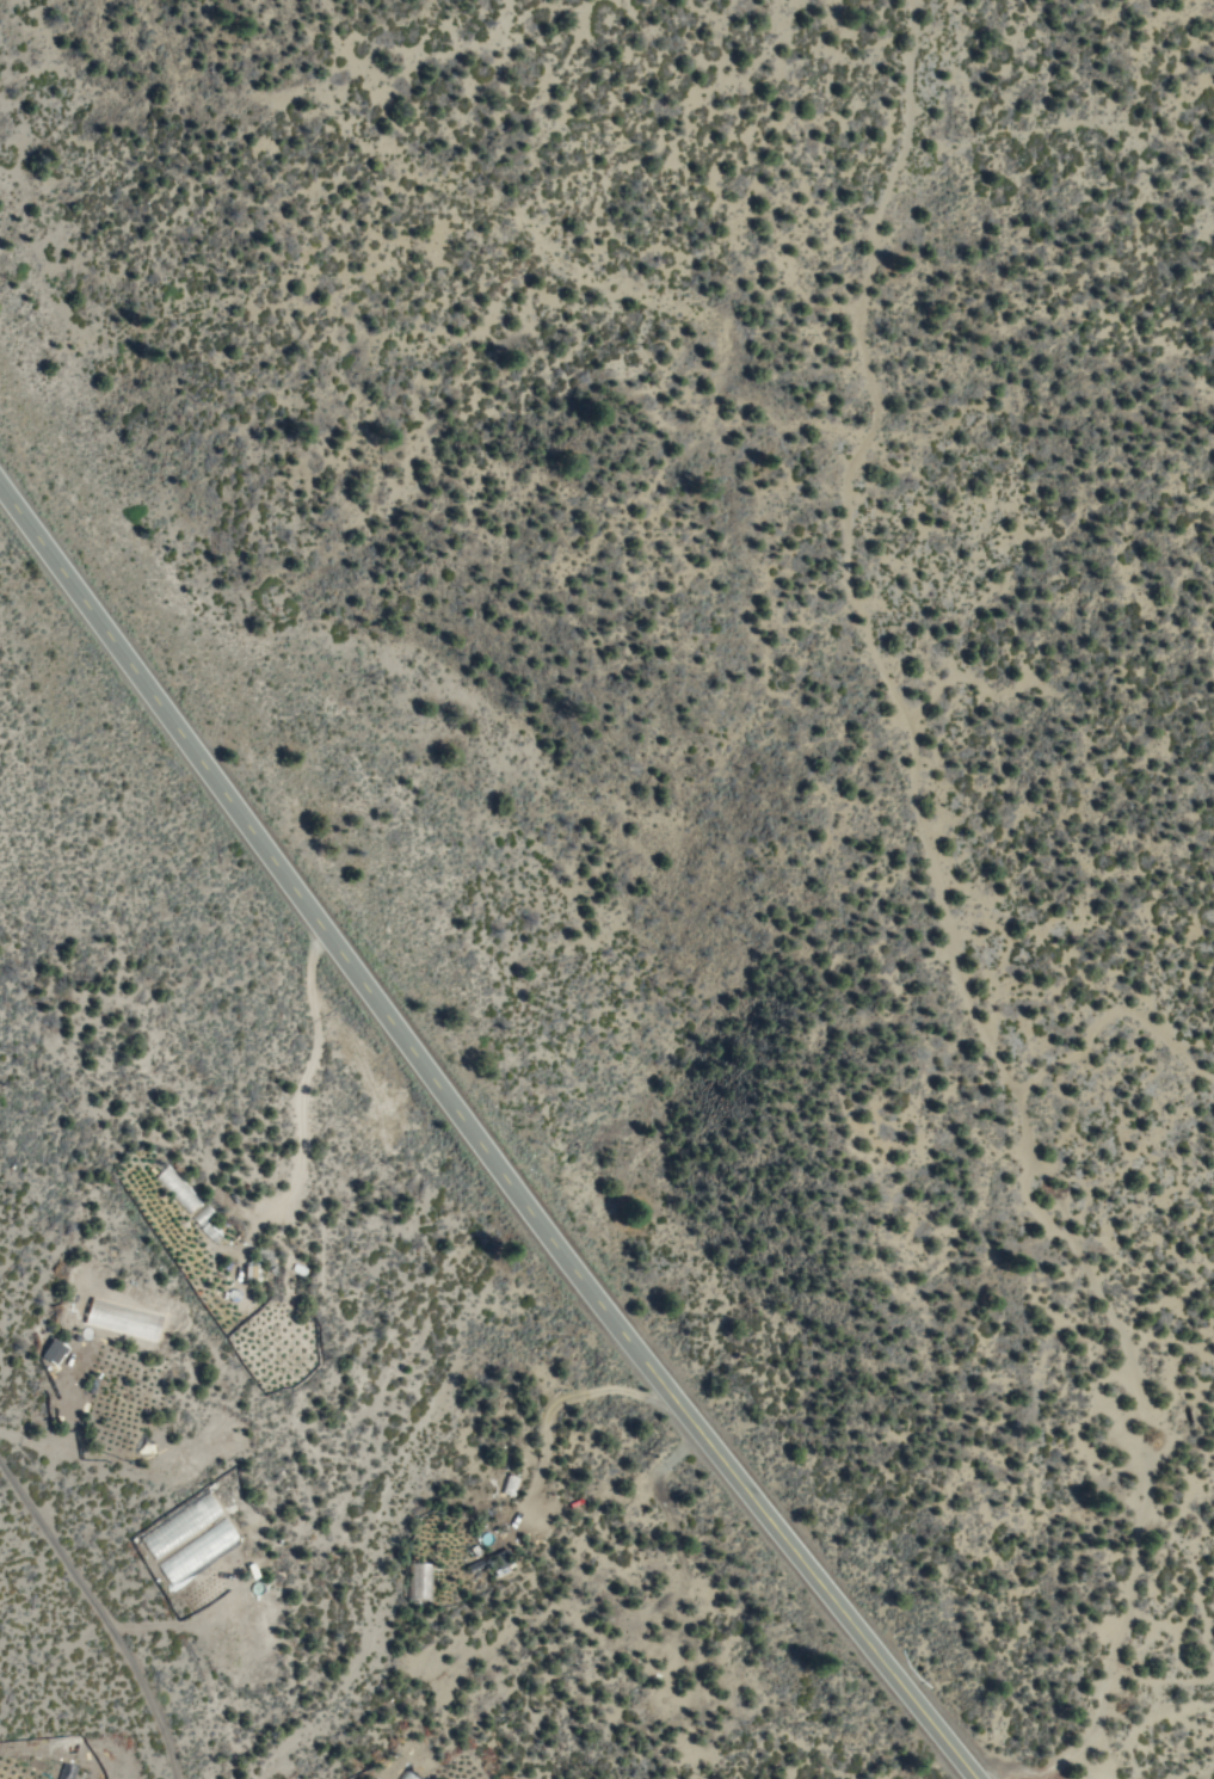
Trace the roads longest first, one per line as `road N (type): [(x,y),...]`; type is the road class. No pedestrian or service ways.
road 1 (residential): [(1100,1778),(1083,1734),(1105,1679),(1129,1563),(1140,1415),(1110,1317),(1056,1217),(951,962),(917,824),(911,751),(844,586),(839,553),(848,473),(871,421),(858,316),(871,220),(904,123),(904,0)]
road 2 (secondary): [(0,495),(592,1306),(975,1778)]
road 3 (residential): [(0,1463),(129,1663),(177,1778)]

